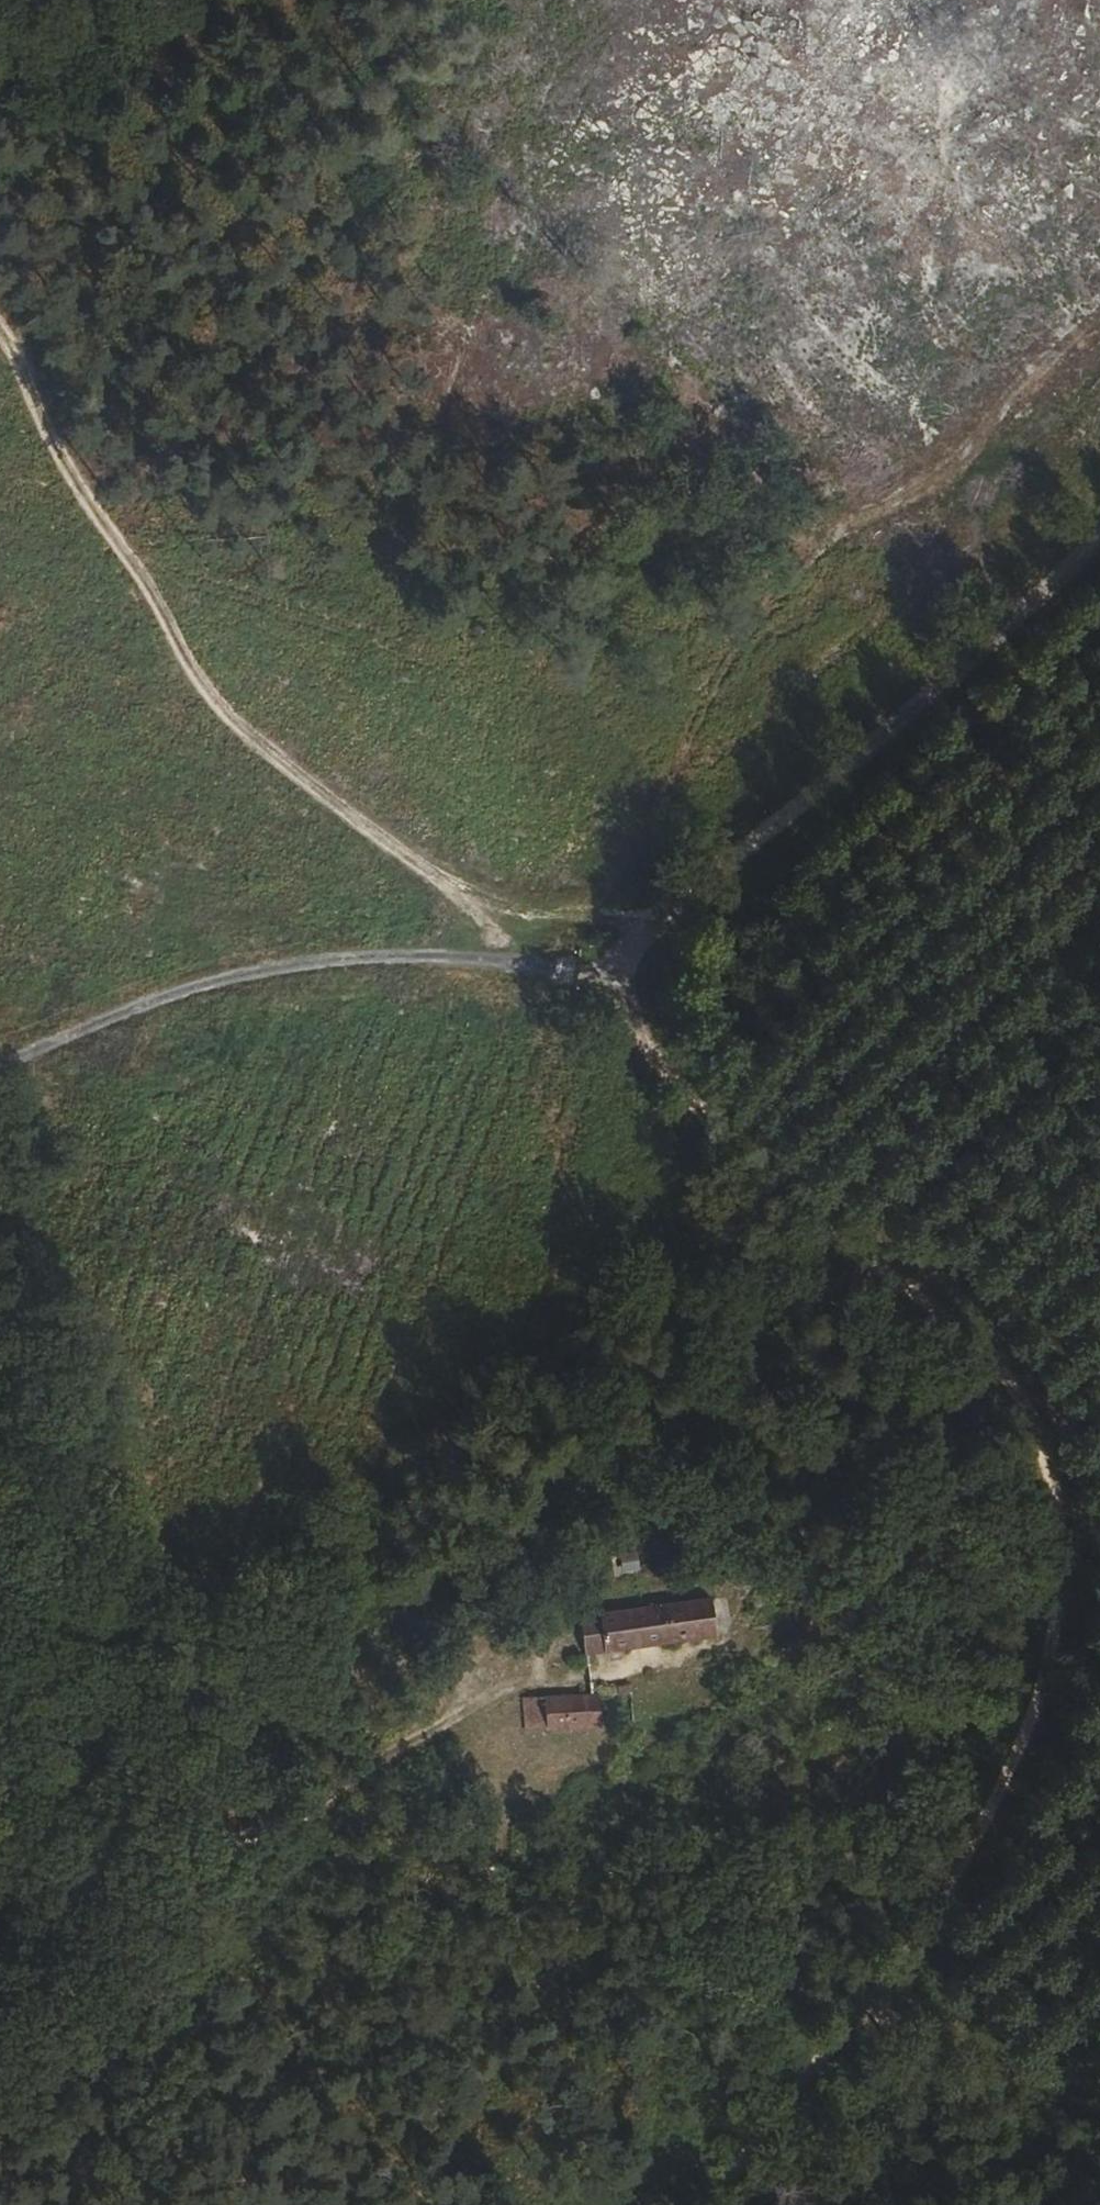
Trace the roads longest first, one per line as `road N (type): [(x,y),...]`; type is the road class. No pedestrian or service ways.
road 1 (track): [(1099,562),(633,997),(665,1094),(991,1371),(1066,1512),(1052,1707),(939,1966),(738,2204)]
road 2 (track): [(1093,2204),(893,2021)]

